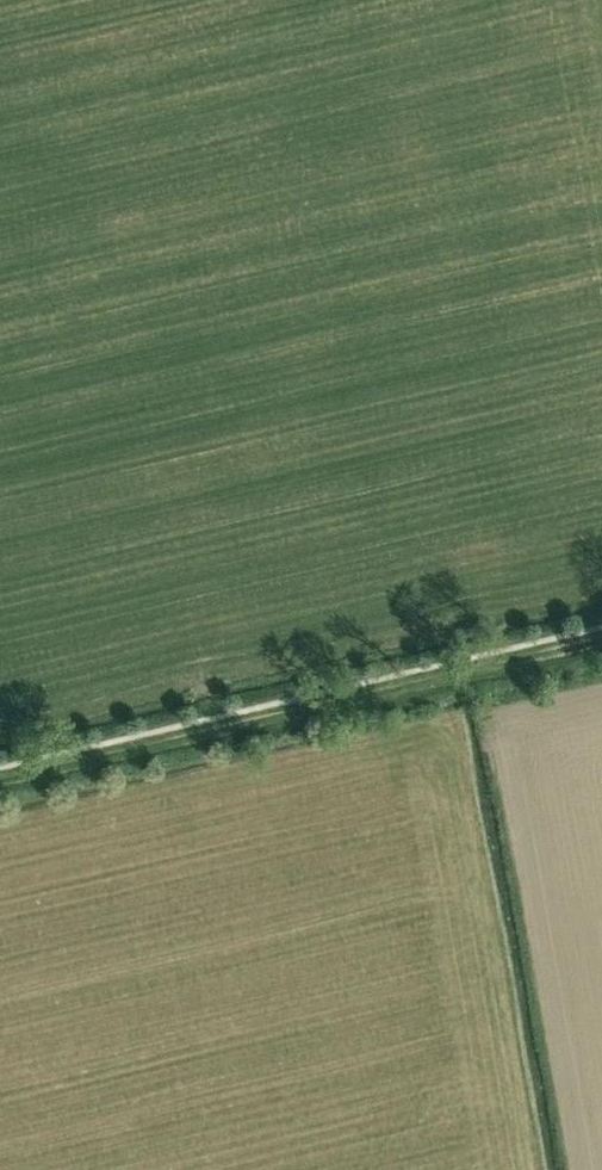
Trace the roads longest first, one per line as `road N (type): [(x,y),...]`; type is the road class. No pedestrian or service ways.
road 1 (track): [(0,778),(601,639)]

